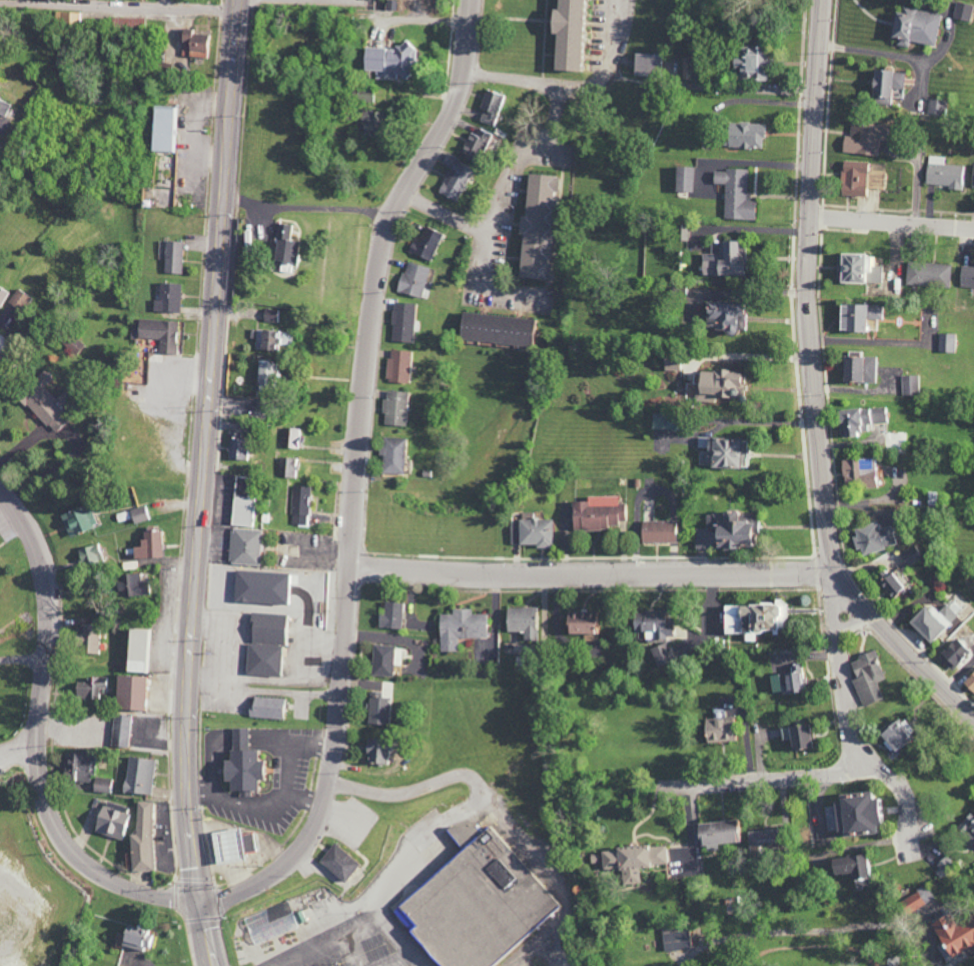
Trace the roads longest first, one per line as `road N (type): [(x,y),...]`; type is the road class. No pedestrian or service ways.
road 1 (residential): [(204,909),(256,890),(295,862),(329,799),(352,638),(388,232),(468,86),(473,0)]
road 2 (primary): [(216,965),(188,750),(239,0)]
road 3 (residential): [(973,718),(836,569),(815,314),(826,0)]
road 4 (residential): [(202,898),(170,897),(117,879),(70,841),(57,817),(42,745),(47,580),(39,549),(0,484)]
road 5 (residential): [(836,569),(356,563)]
road 6 (residential): [(472,17),(0,1)]
road 7 (residential): [(836,569),(858,737),(900,786),(913,829)]
road 8 (residential): [(878,766),(686,784)]
road 9 (residential): [(225,199),(395,215)]
road 10 (residential): [(973,229),(817,217)]

